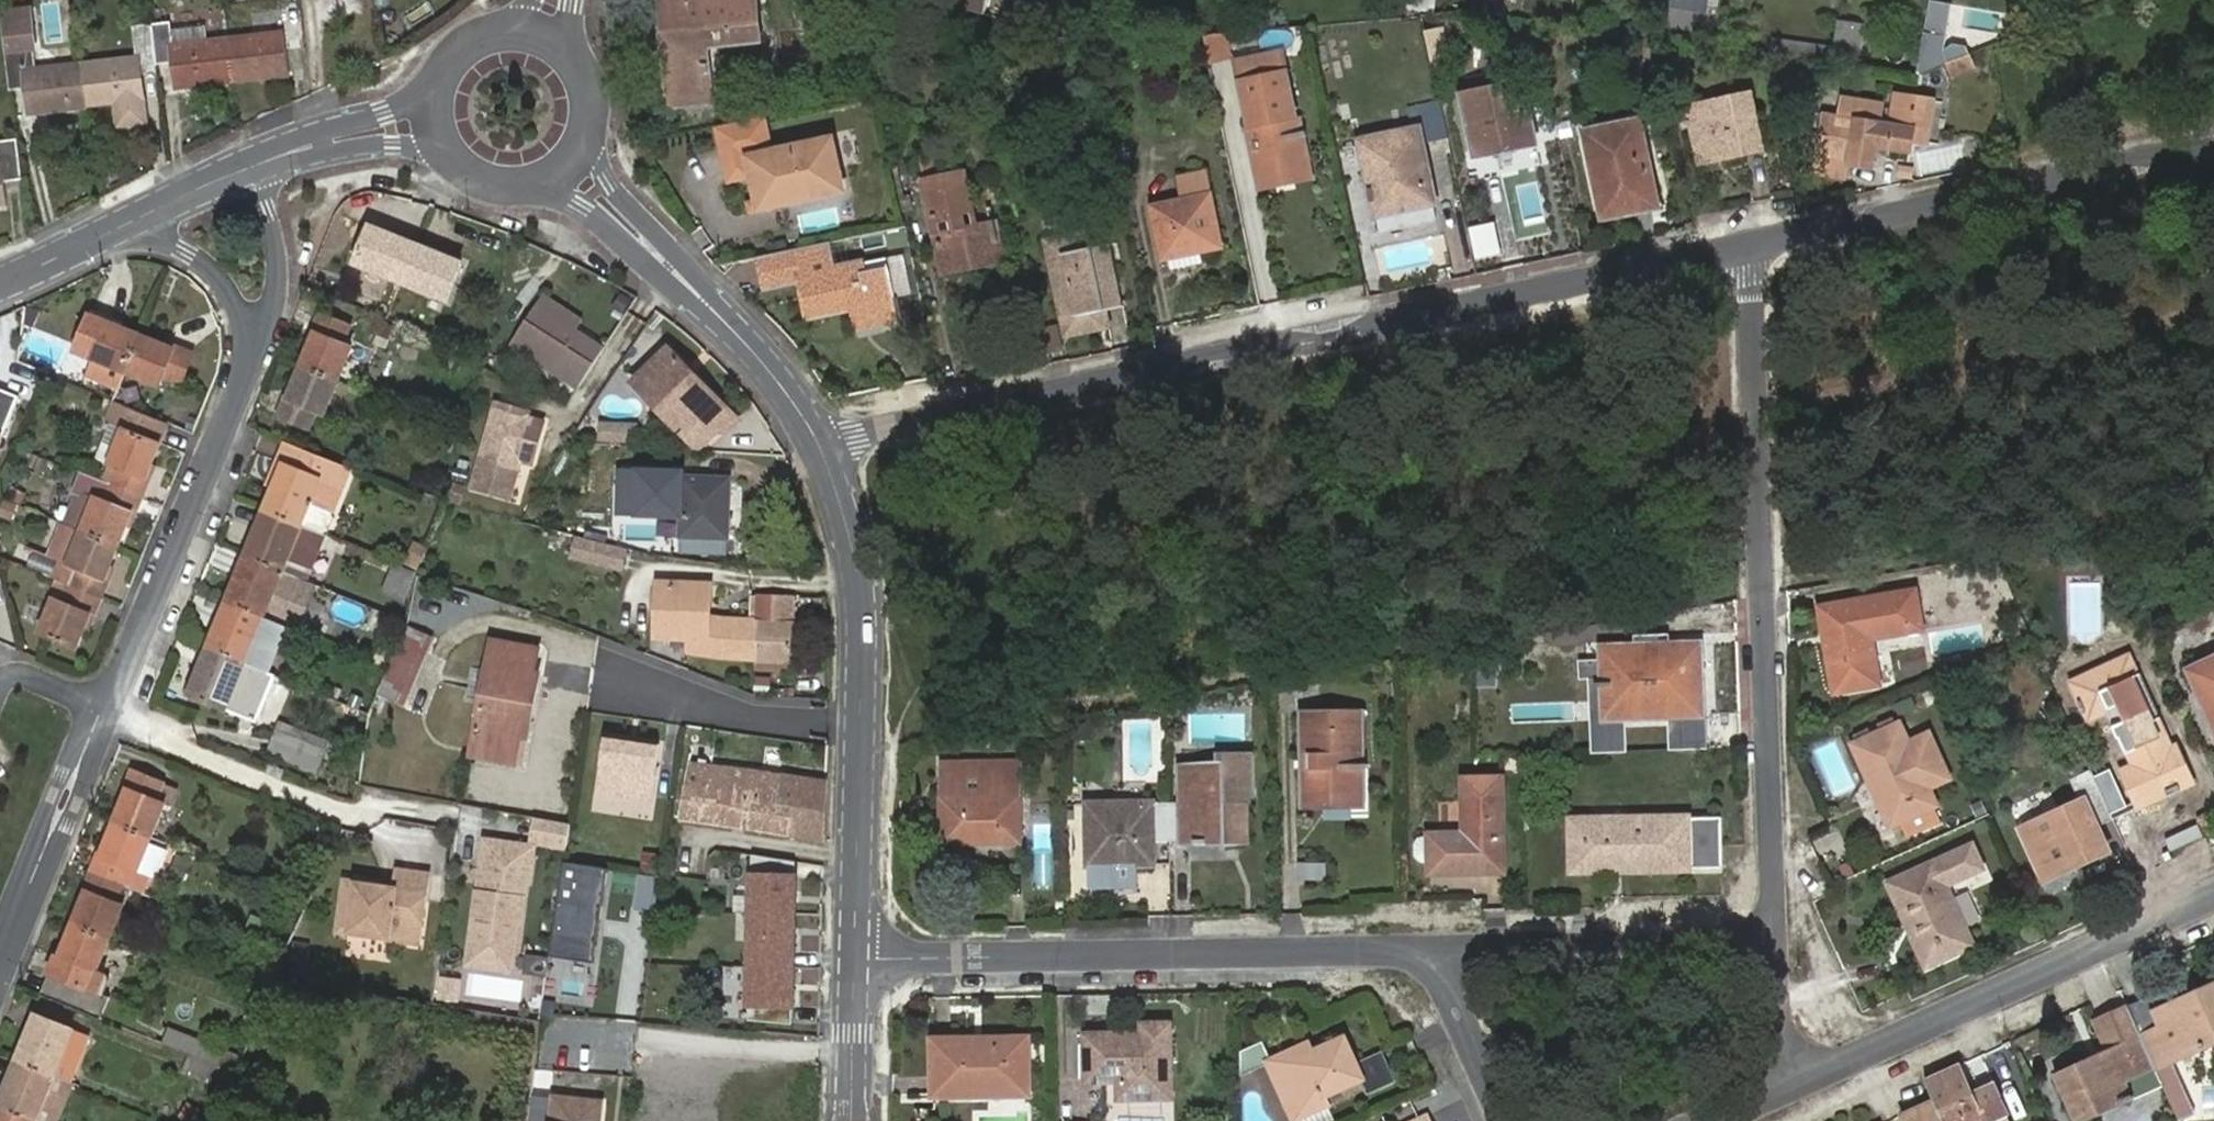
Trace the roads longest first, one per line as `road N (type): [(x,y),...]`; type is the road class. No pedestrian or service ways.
road 1 (residential): [(1747,251),(818,440)]
road 2 (residential): [(1772,935),(1747,251)]
road 3 (residential): [(853,958),(1433,950)]
road 4 (tertiary): [(818,440),(862,579),(853,958)]
road 5 (residential): [(2213,153),(1747,251)]
road 6 (residential): [(1785,1086),(2213,895)]
road 7 (residential): [(253,348),(103,706)]
road 8 (tertiary): [(570,168),(769,366),(818,440)]
road 9 (residential): [(1433,950),(1772,935)]
road 10 (residential): [(103,706),(0,956)]
road 11 (residential): [(253,348),(277,287),(275,232),(254,166)]
road 12 (residential): [(1507,1120),(1433,950)]
road 13 (residential): [(433,129),(390,128),(254,166)]
road 14 (residential): [(133,221),(217,273),(253,348)]
road 15 (tertiary): [(542,35),(492,32),(470,42),(438,80),(433,129)]
road 16 (tertiary): [(433,129),(459,171),(503,191),(527,190),(570,168)]
road 17 (tertiary): [(853,958),(851,1120)]
road 18 (tertiary): [(570,168),(593,121),(592,94),(582,69),(542,35)]
road 19 (residential): [(1785,1086),(1772,935)]
road 20 (residential): [(133,221),(0,285)]
road 21 (residential): [(254,166),(133,221)]

